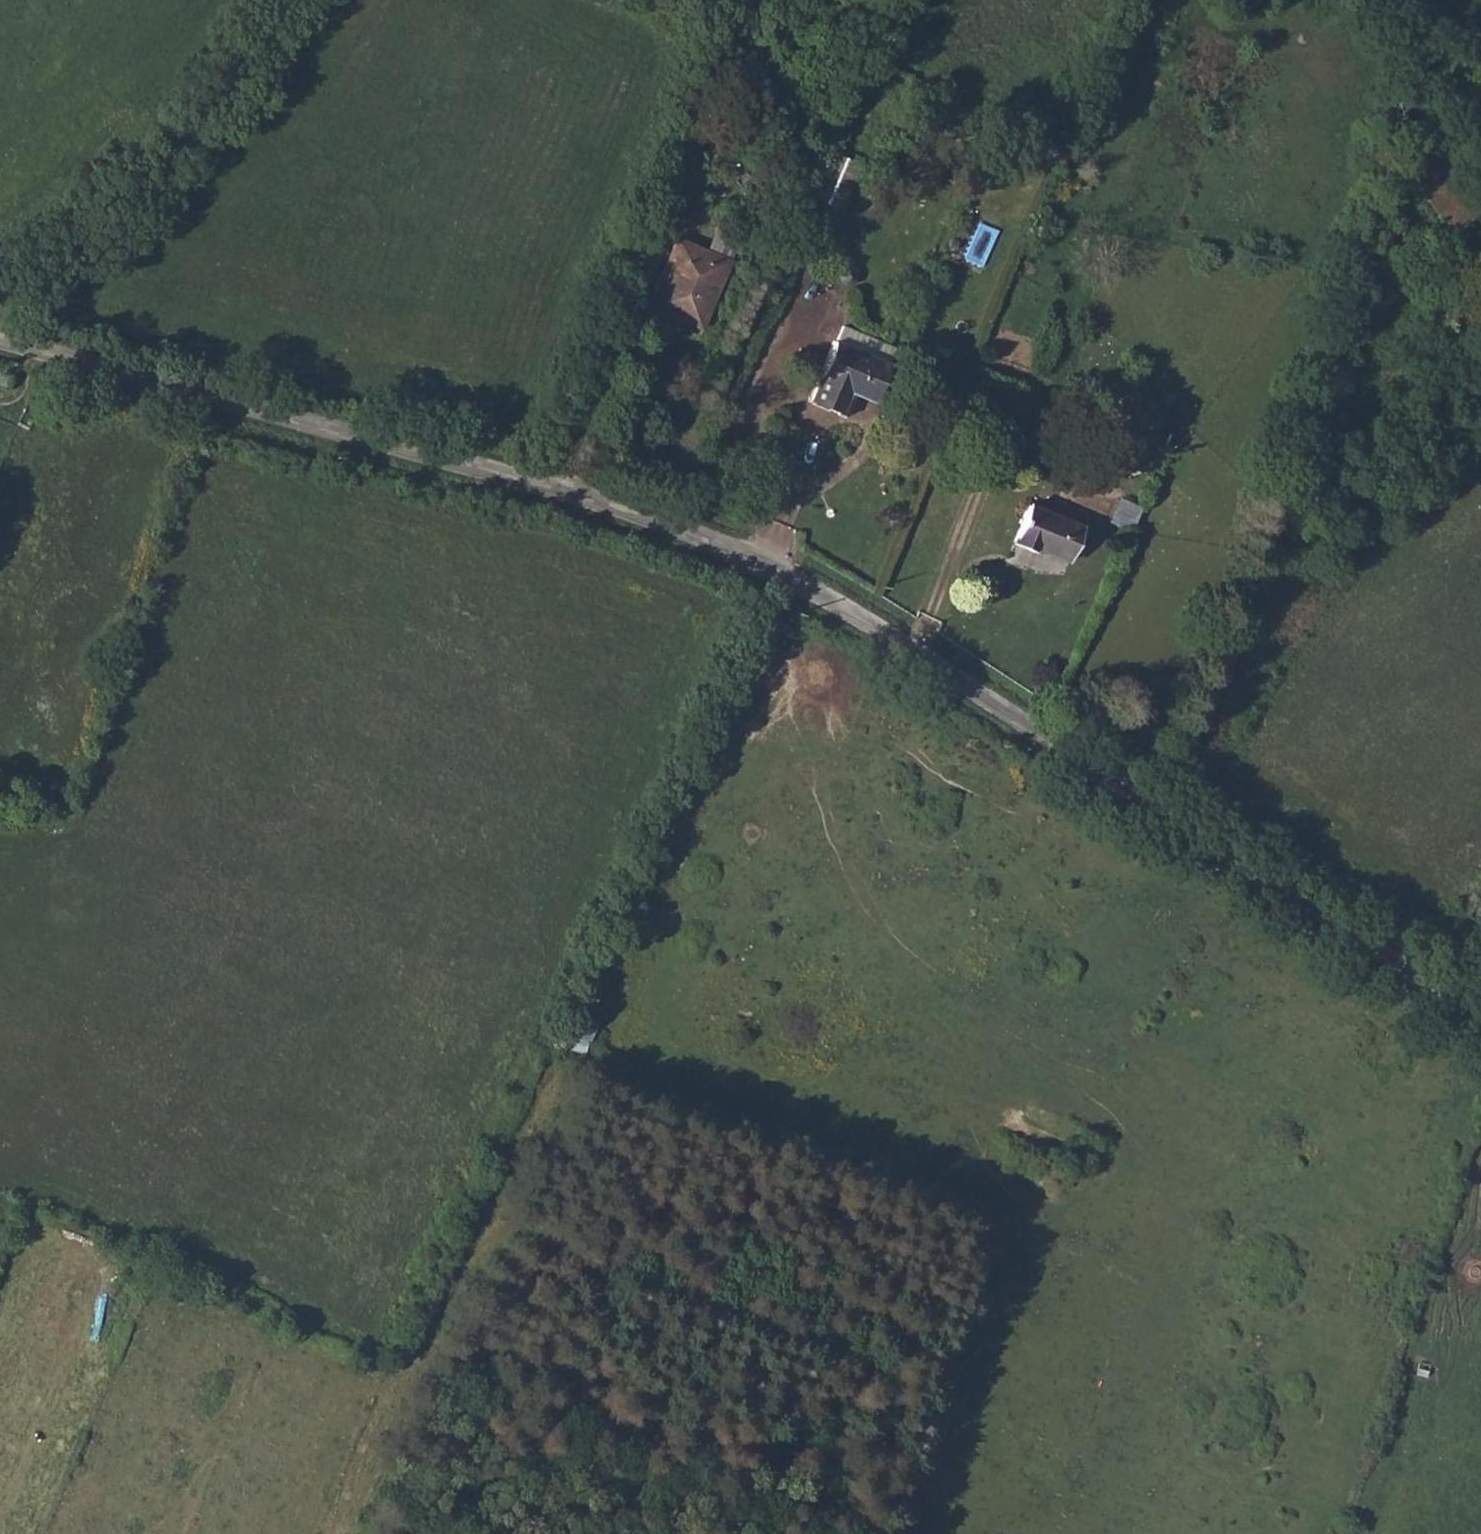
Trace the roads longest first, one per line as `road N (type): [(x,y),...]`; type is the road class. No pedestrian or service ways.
road 1 (unclassified): [(0,342),(498,474),(710,544),(912,652),(1480,1021)]
road 2 (track): [(287,0),(244,80),(180,152),(0,309)]
road 3 (track): [(1387,0),(1480,122)]

